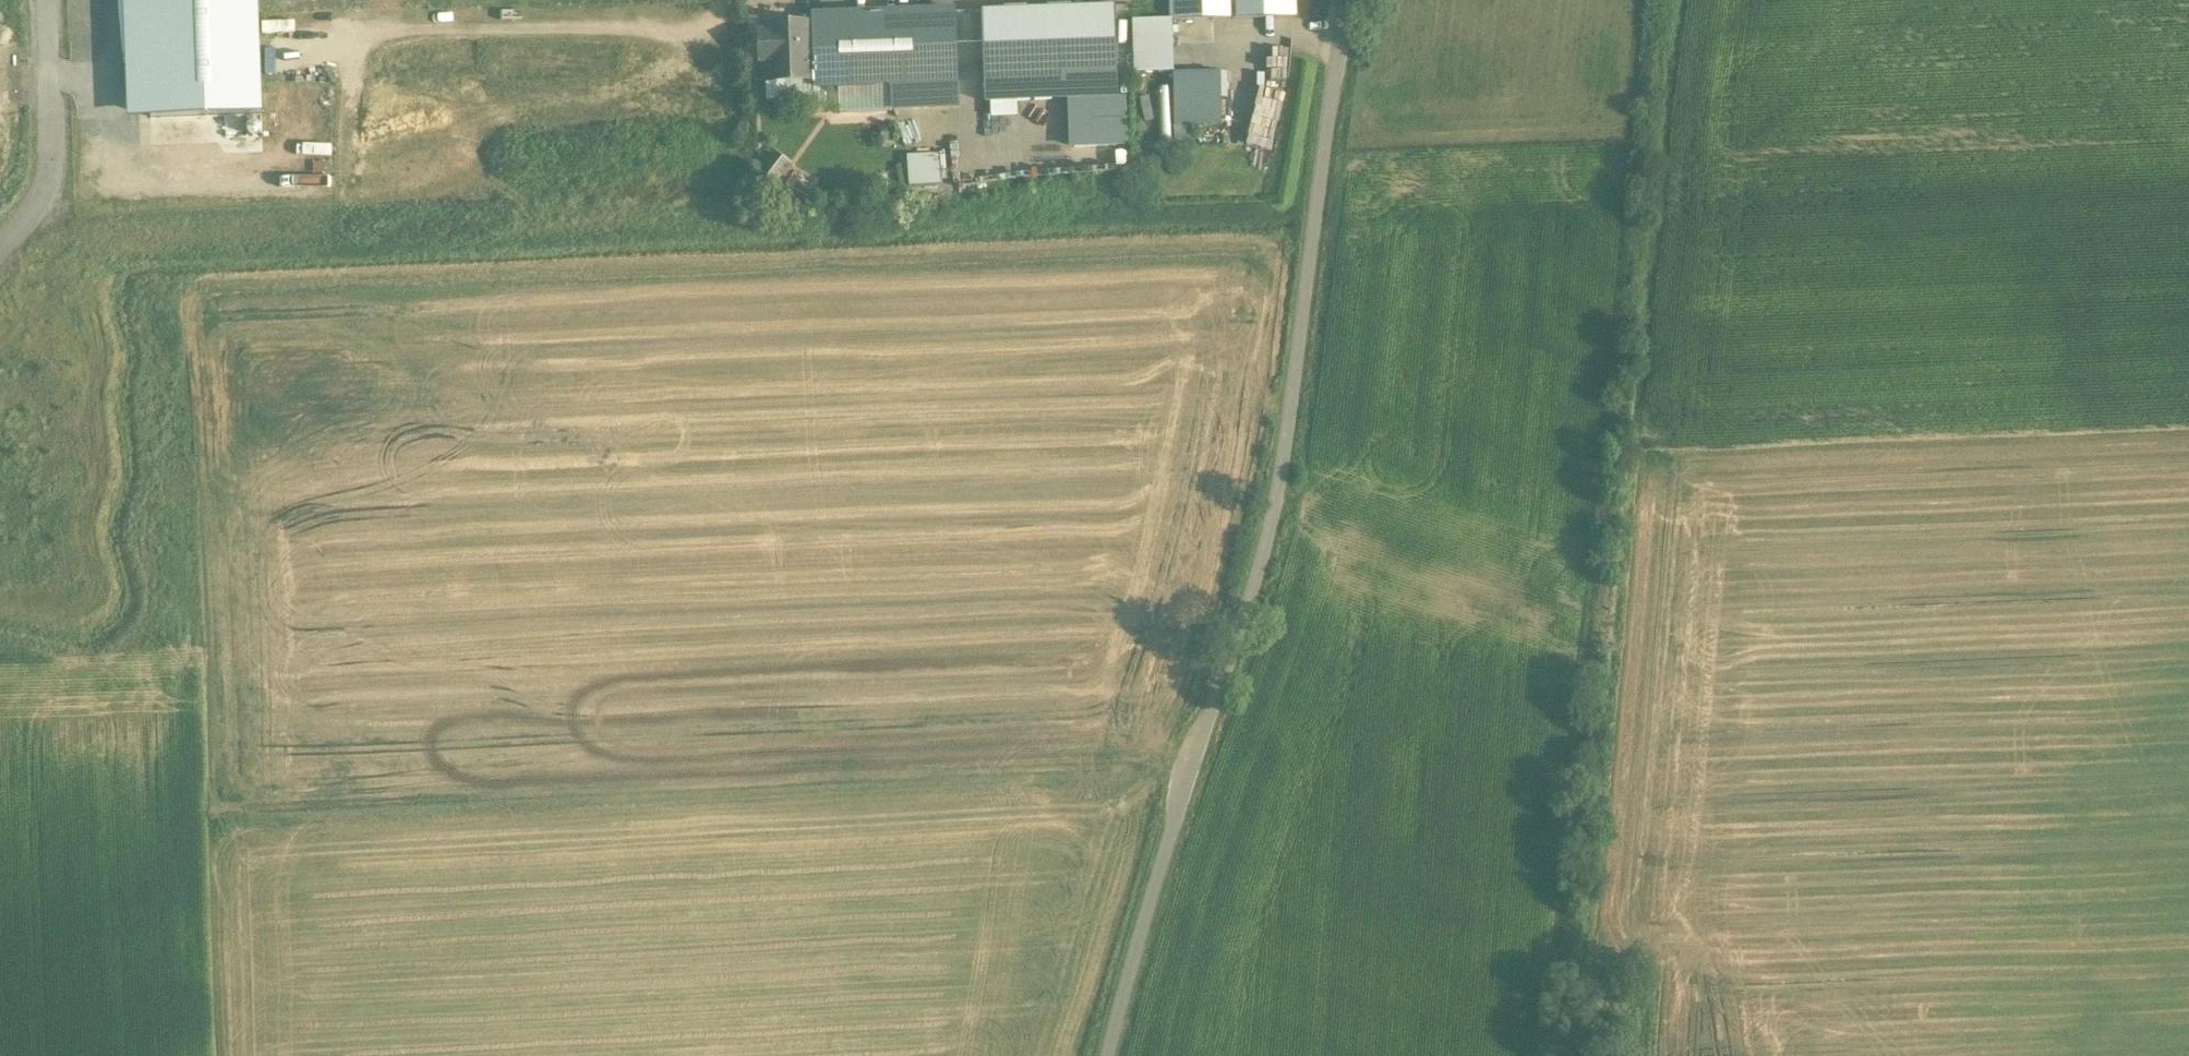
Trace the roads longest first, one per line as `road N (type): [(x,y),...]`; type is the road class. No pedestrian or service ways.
road 1 (unclassified): [(1111,1055),(1144,929),(1265,557),(1287,459),(1327,115)]

